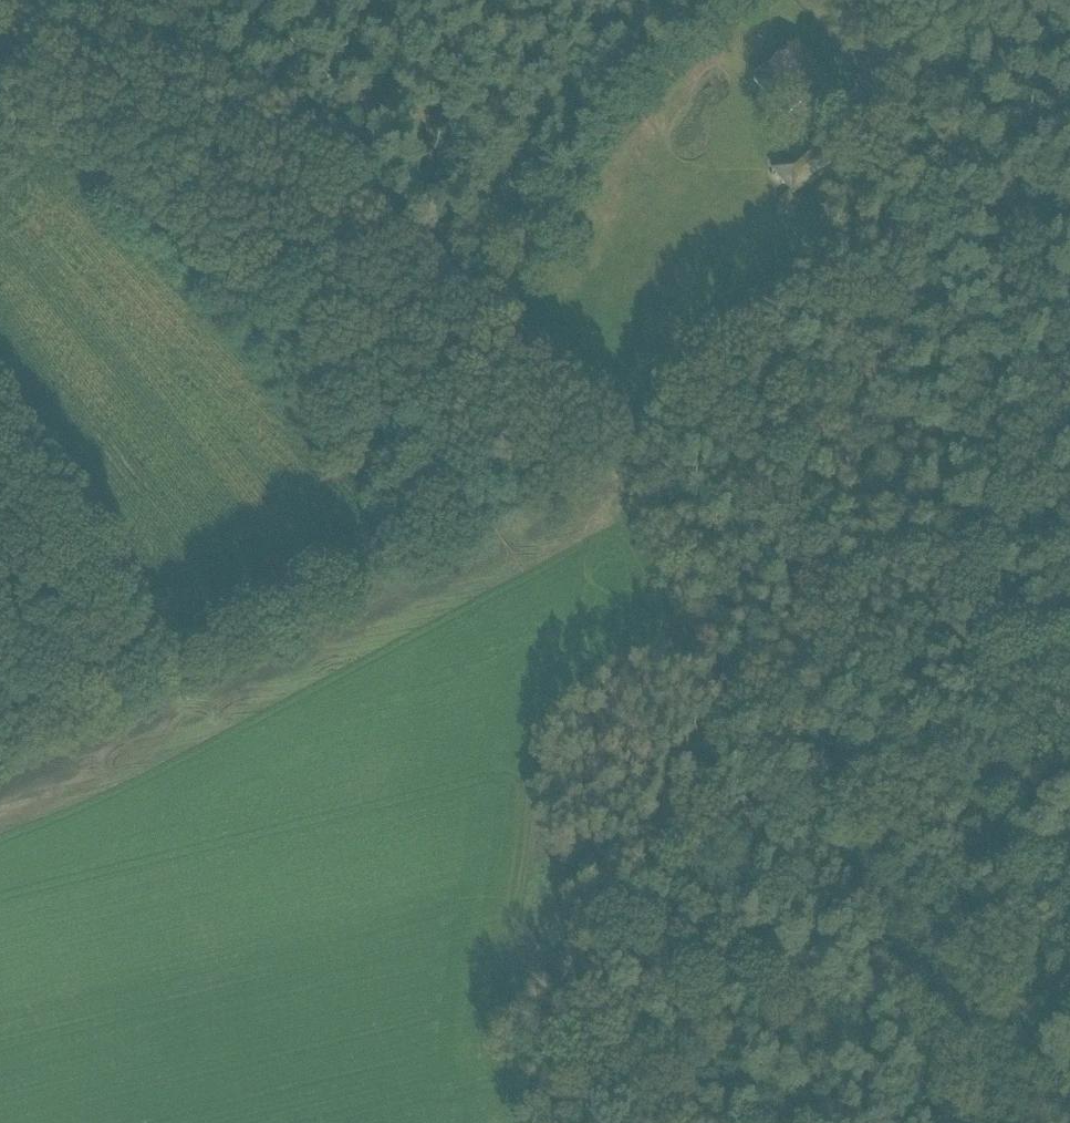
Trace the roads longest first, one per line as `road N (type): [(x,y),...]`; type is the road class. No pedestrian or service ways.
road 1 (track): [(1069,269),(907,81)]
road 2 (track): [(922,71),(1056,0)]

